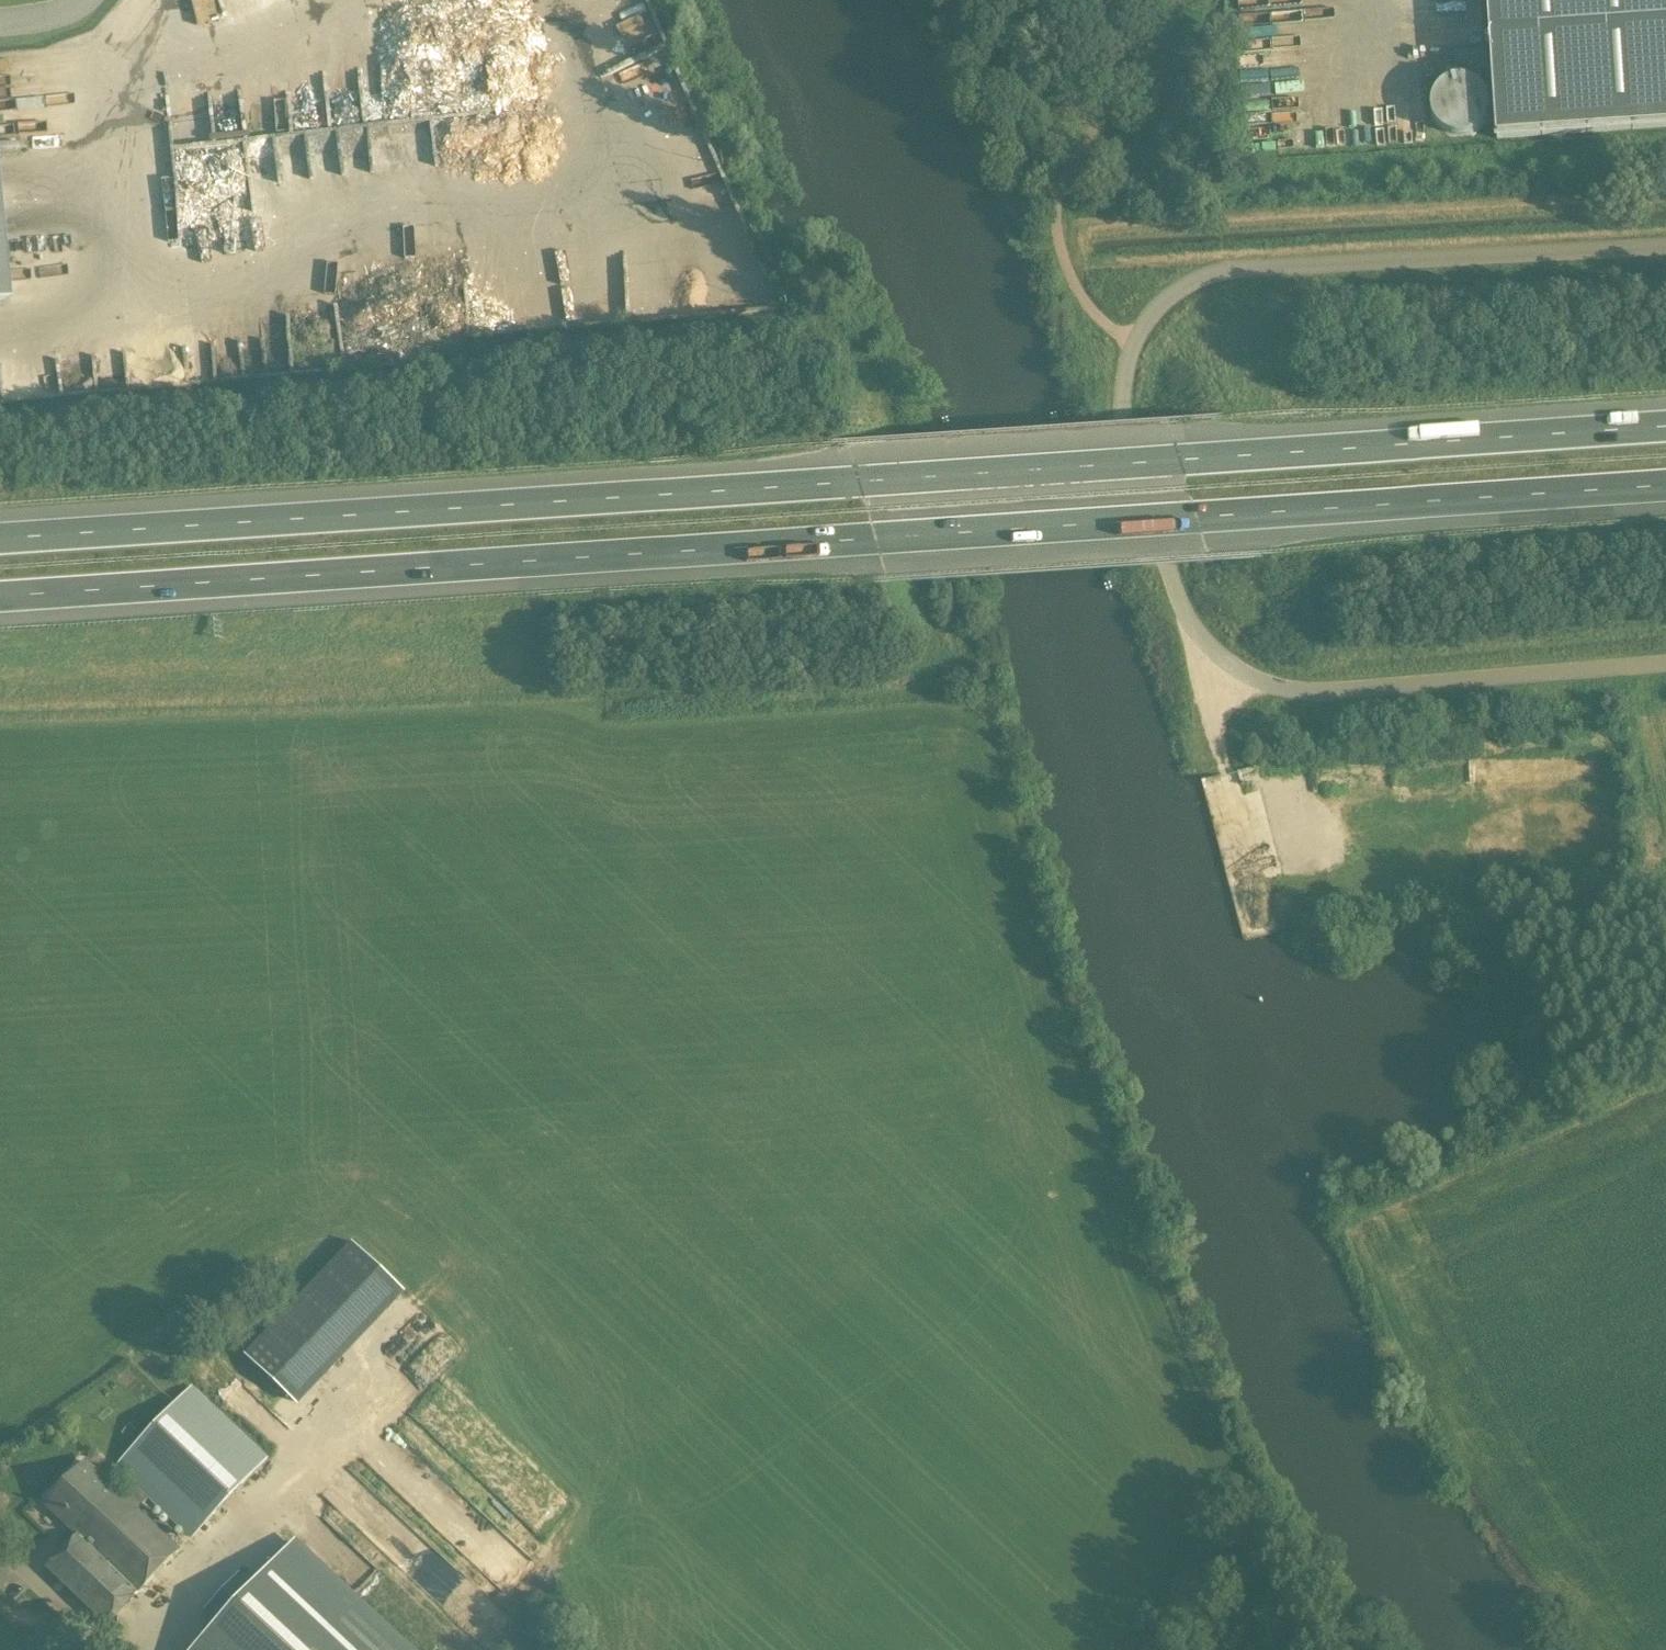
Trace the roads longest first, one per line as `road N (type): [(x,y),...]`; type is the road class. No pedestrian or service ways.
road 1 (motorway): [(0,597),(1665,483)]
road 2 (motorway): [(1665,427),(0,540)]
road 3 (unclassified): [(1665,664),(1306,692),(1239,671),(1188,626),(1124,400),(1133,345),(1150,316),(1178,291),(1214,279),(1253,269),(1665,246)]

